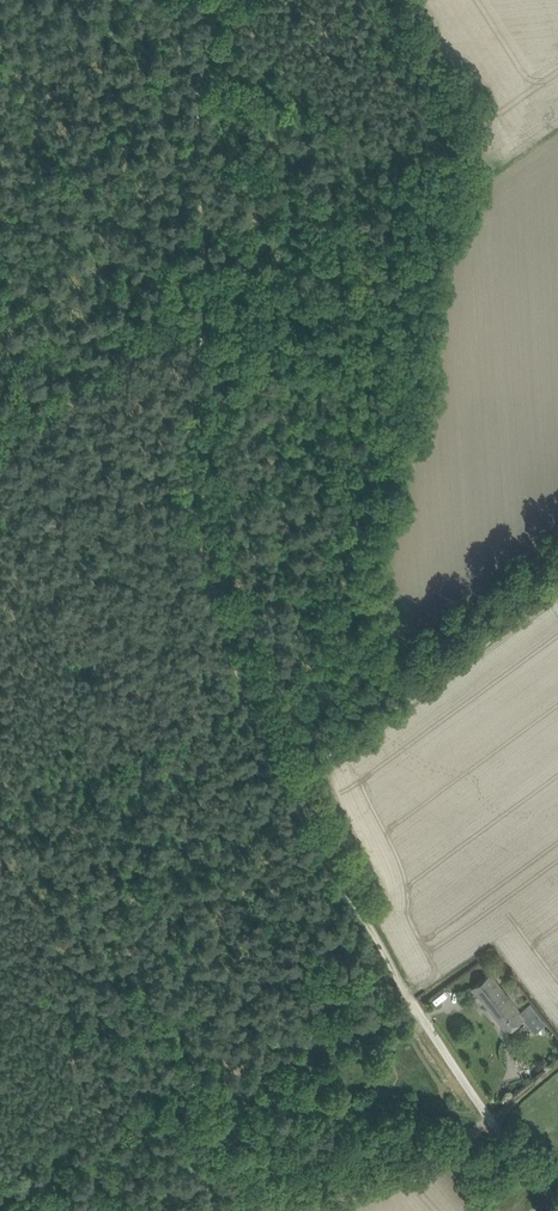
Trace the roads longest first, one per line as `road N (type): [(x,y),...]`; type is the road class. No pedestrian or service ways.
road 1 (track): [(236,695),(174,464),(193,353),(201,0)]
road 2 (track): [(236,695),(417,1010),(236,1088)]
road 3 (track): [(491,1119),(216,1096)]
road 4 (unclassified): [(557,1204),(417,1010)]
road 5 (track): [(193,297),(0,416)]
road 6 (track): [(100,1142),(236,1088)]

